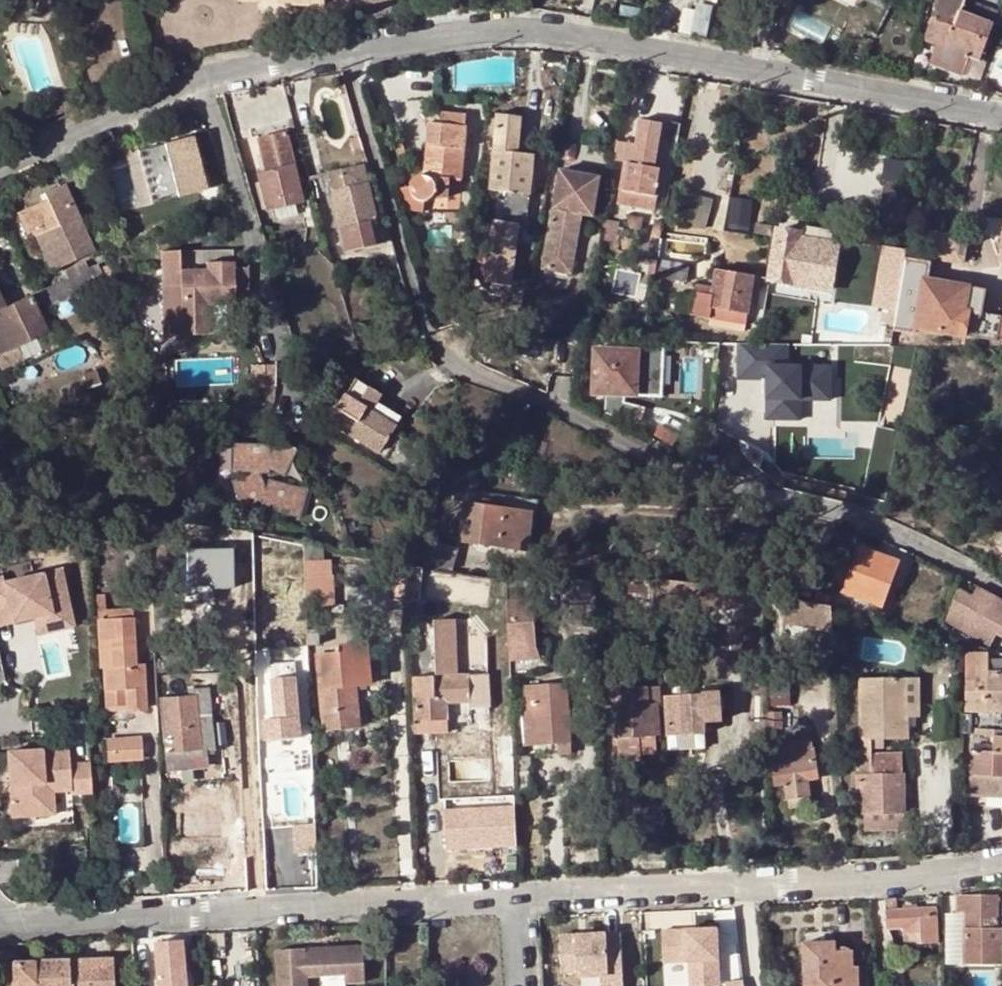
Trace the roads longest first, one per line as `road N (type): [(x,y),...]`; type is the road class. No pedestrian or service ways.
road 1 (residential): [(1001,591),(846,514),(686,480),(449,363),(412,295),(343,55)]
road 2 (residential): [(1001,112),(500,29),(343,55)]
road 3 (residential): [(522,899),(0,926)]
road 4 (residential): [(1001,864),(522,899)]
road 5 (residential): [(343,55),(242,70),(155,99),(0,172)]

